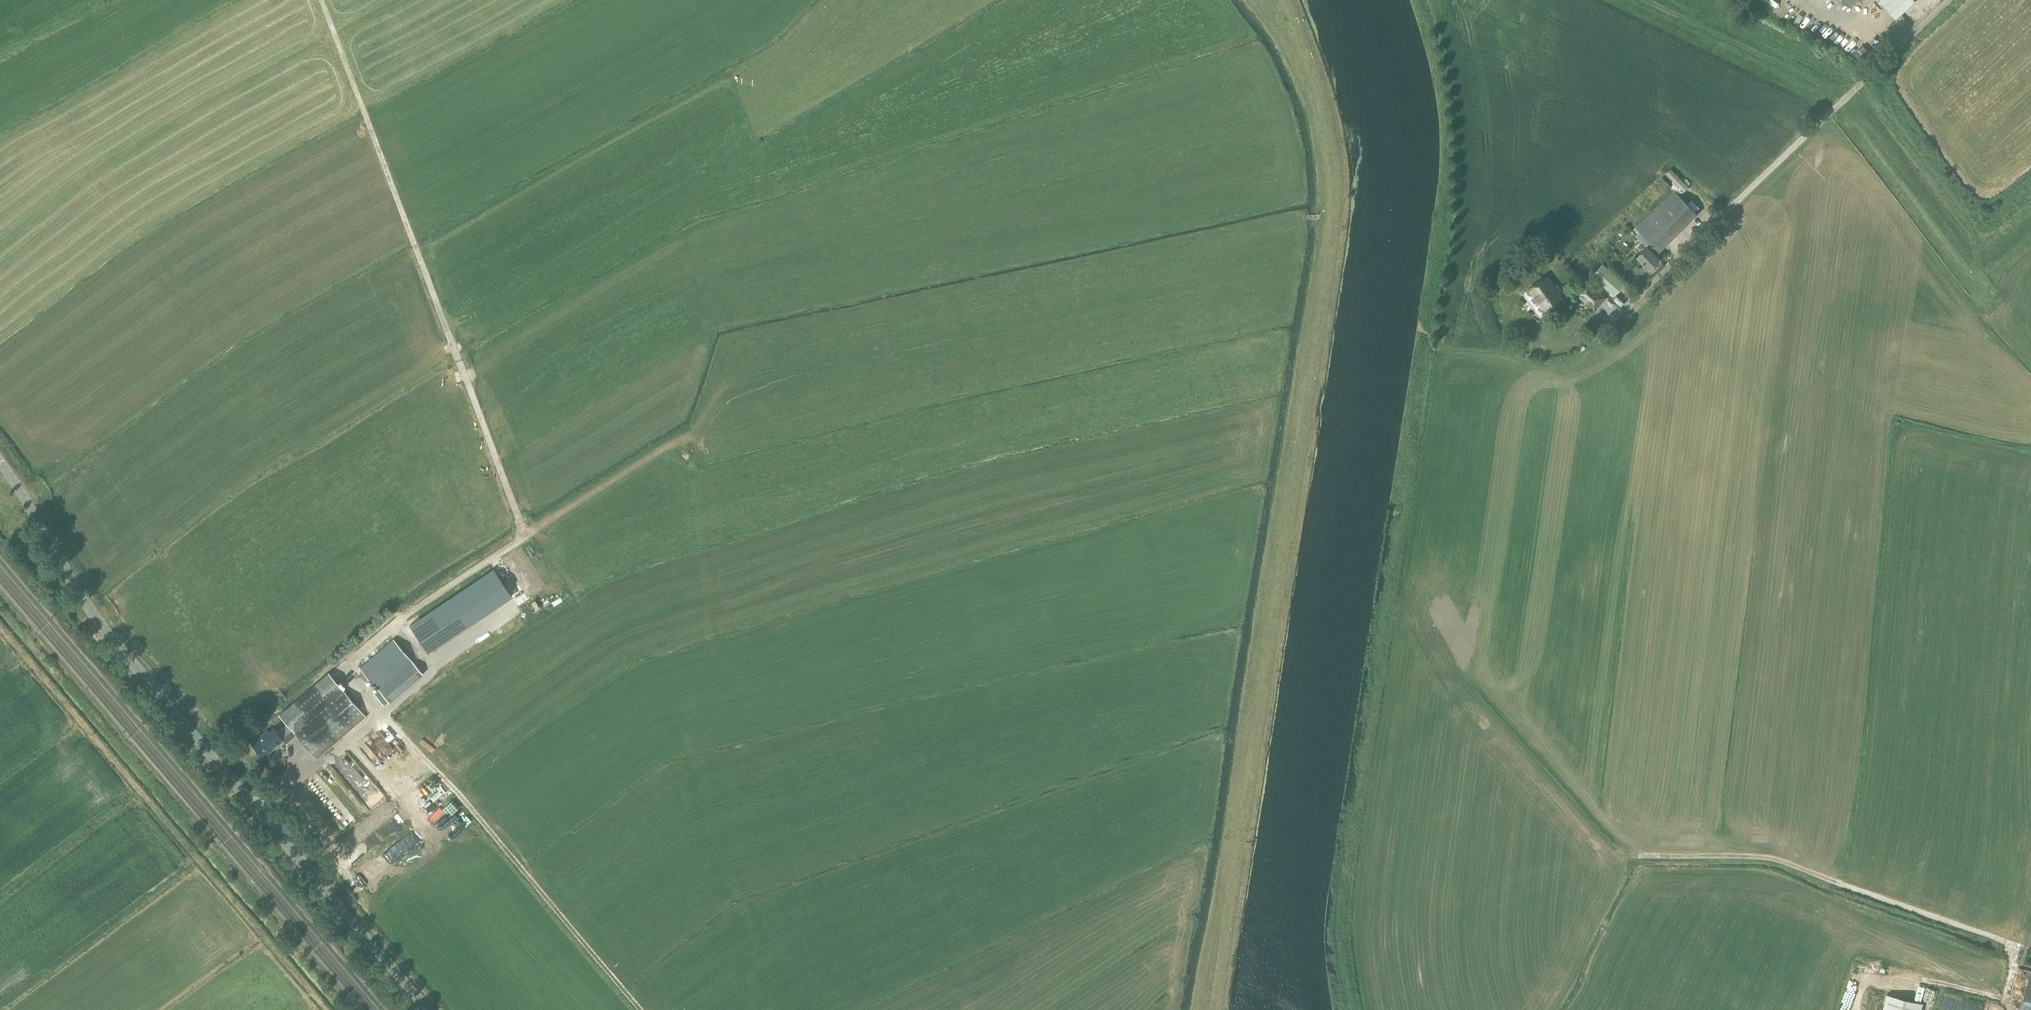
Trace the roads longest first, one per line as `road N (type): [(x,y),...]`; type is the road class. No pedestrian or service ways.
road 1 (track): [(260,813),(379,718),(343,671),(387,630),(523,538),(321,0)]
road 2 (unclassified): [(428,1009),(103,627),(0,461)]
road 3 (track): [(2011,1009),(2011,944),(1779,860),(1624,858)]
road 4 (track): [(1646,0),(1846,98)]

